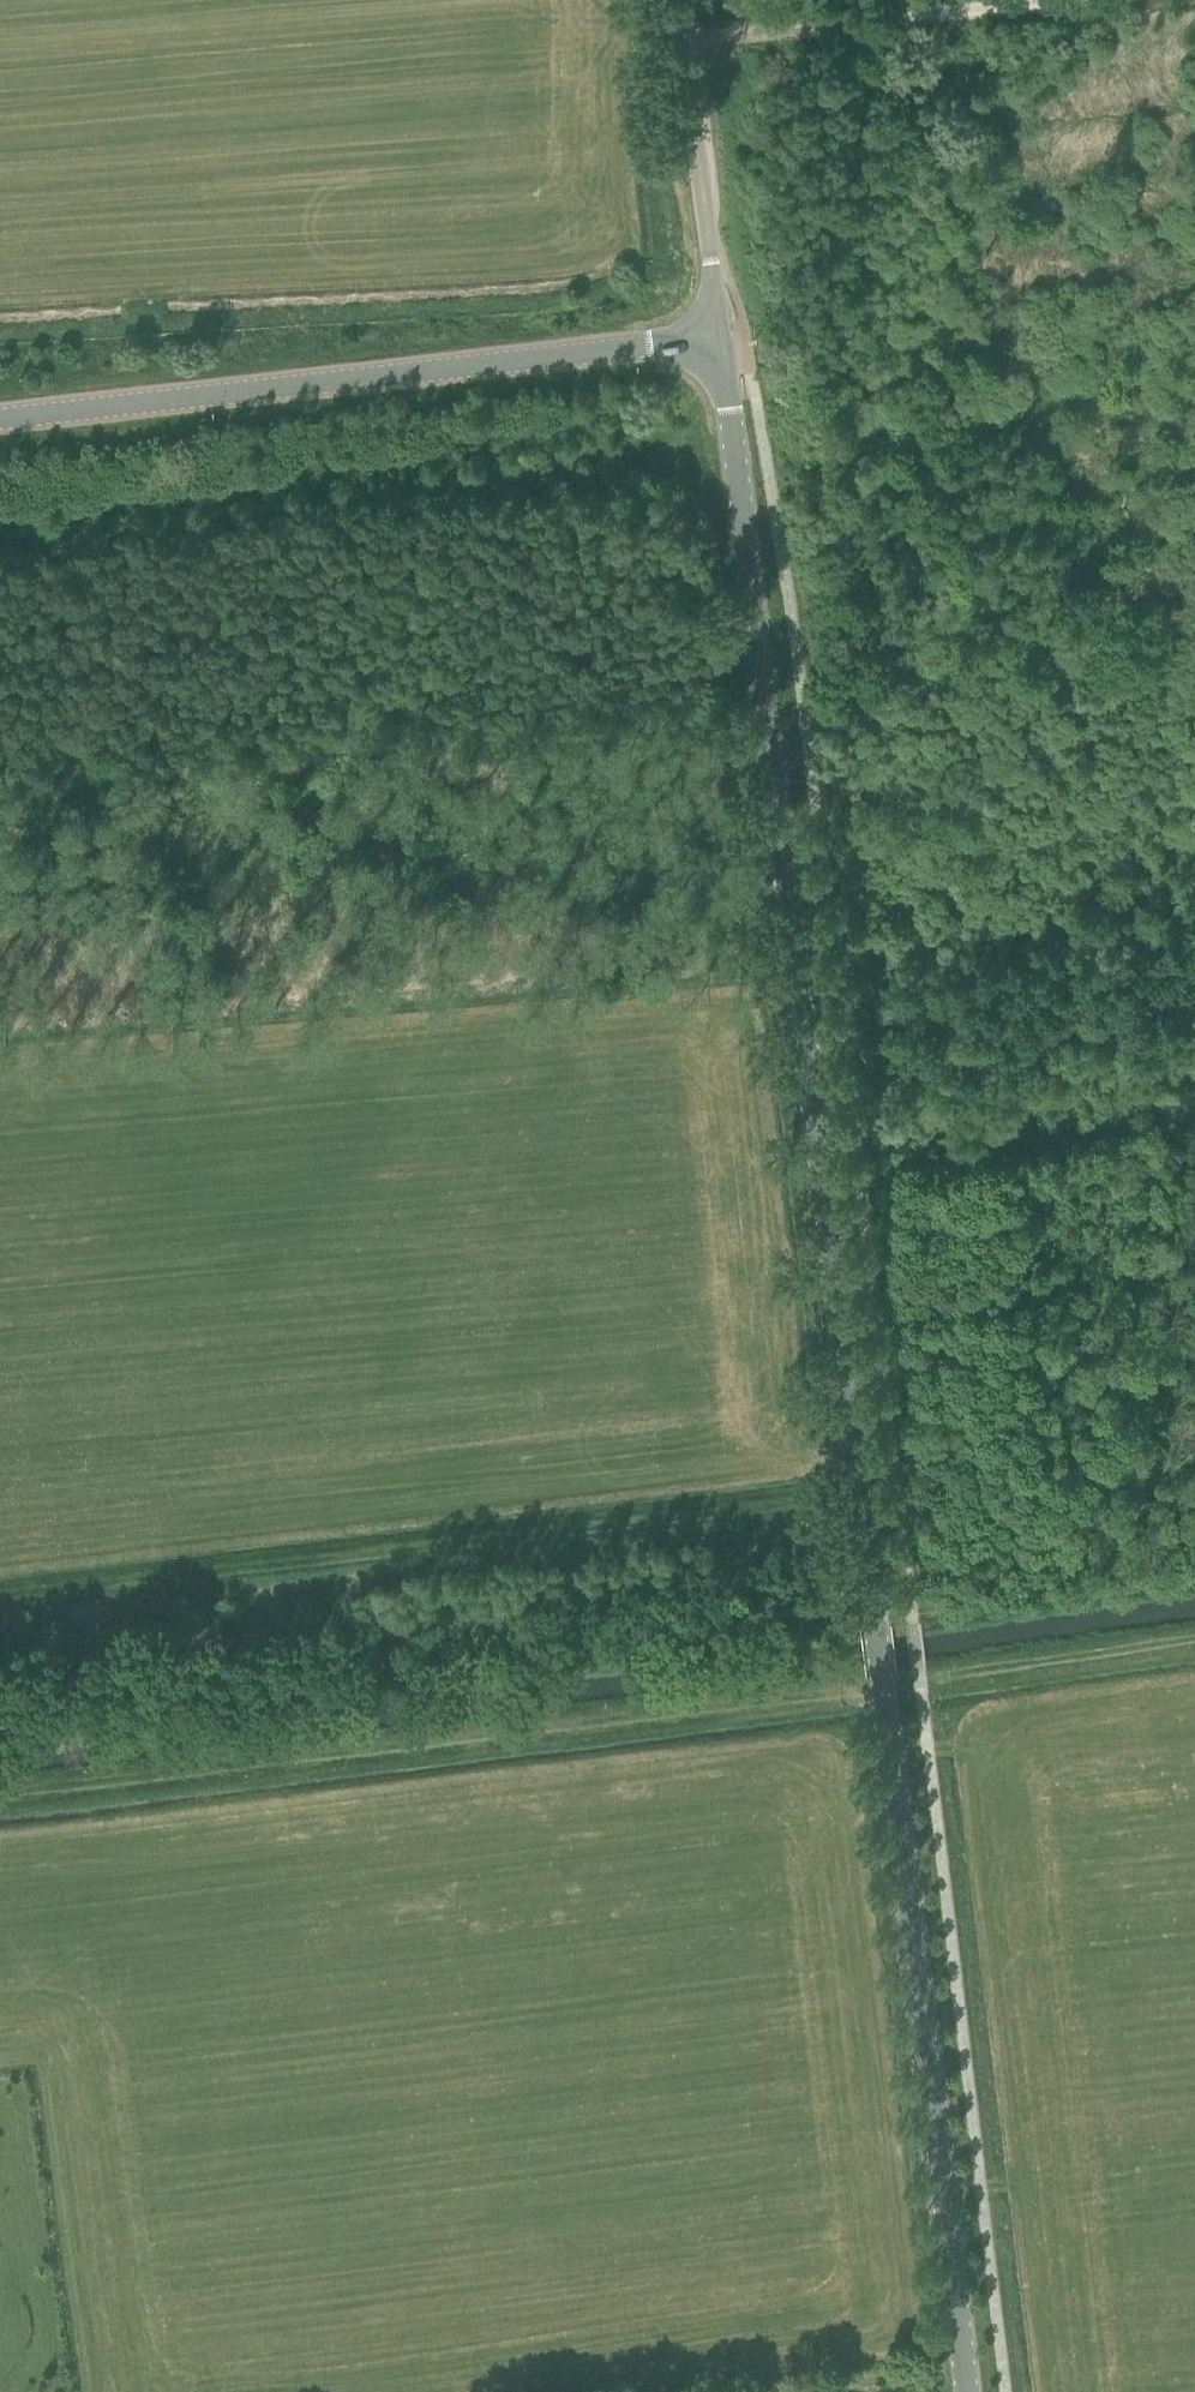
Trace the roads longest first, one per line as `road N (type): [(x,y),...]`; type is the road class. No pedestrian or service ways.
road 1 (tertiary): [(968,2391),(720,345)]
road 2 (tertiary): [(720,345),(0,421)]
road 3 (unclassified): [(720,345),(672,0)]
road 4 (track): [(677,48),(755,28),(988,0)]
road 5 (track): [(1194,1641),(922,1682)]

